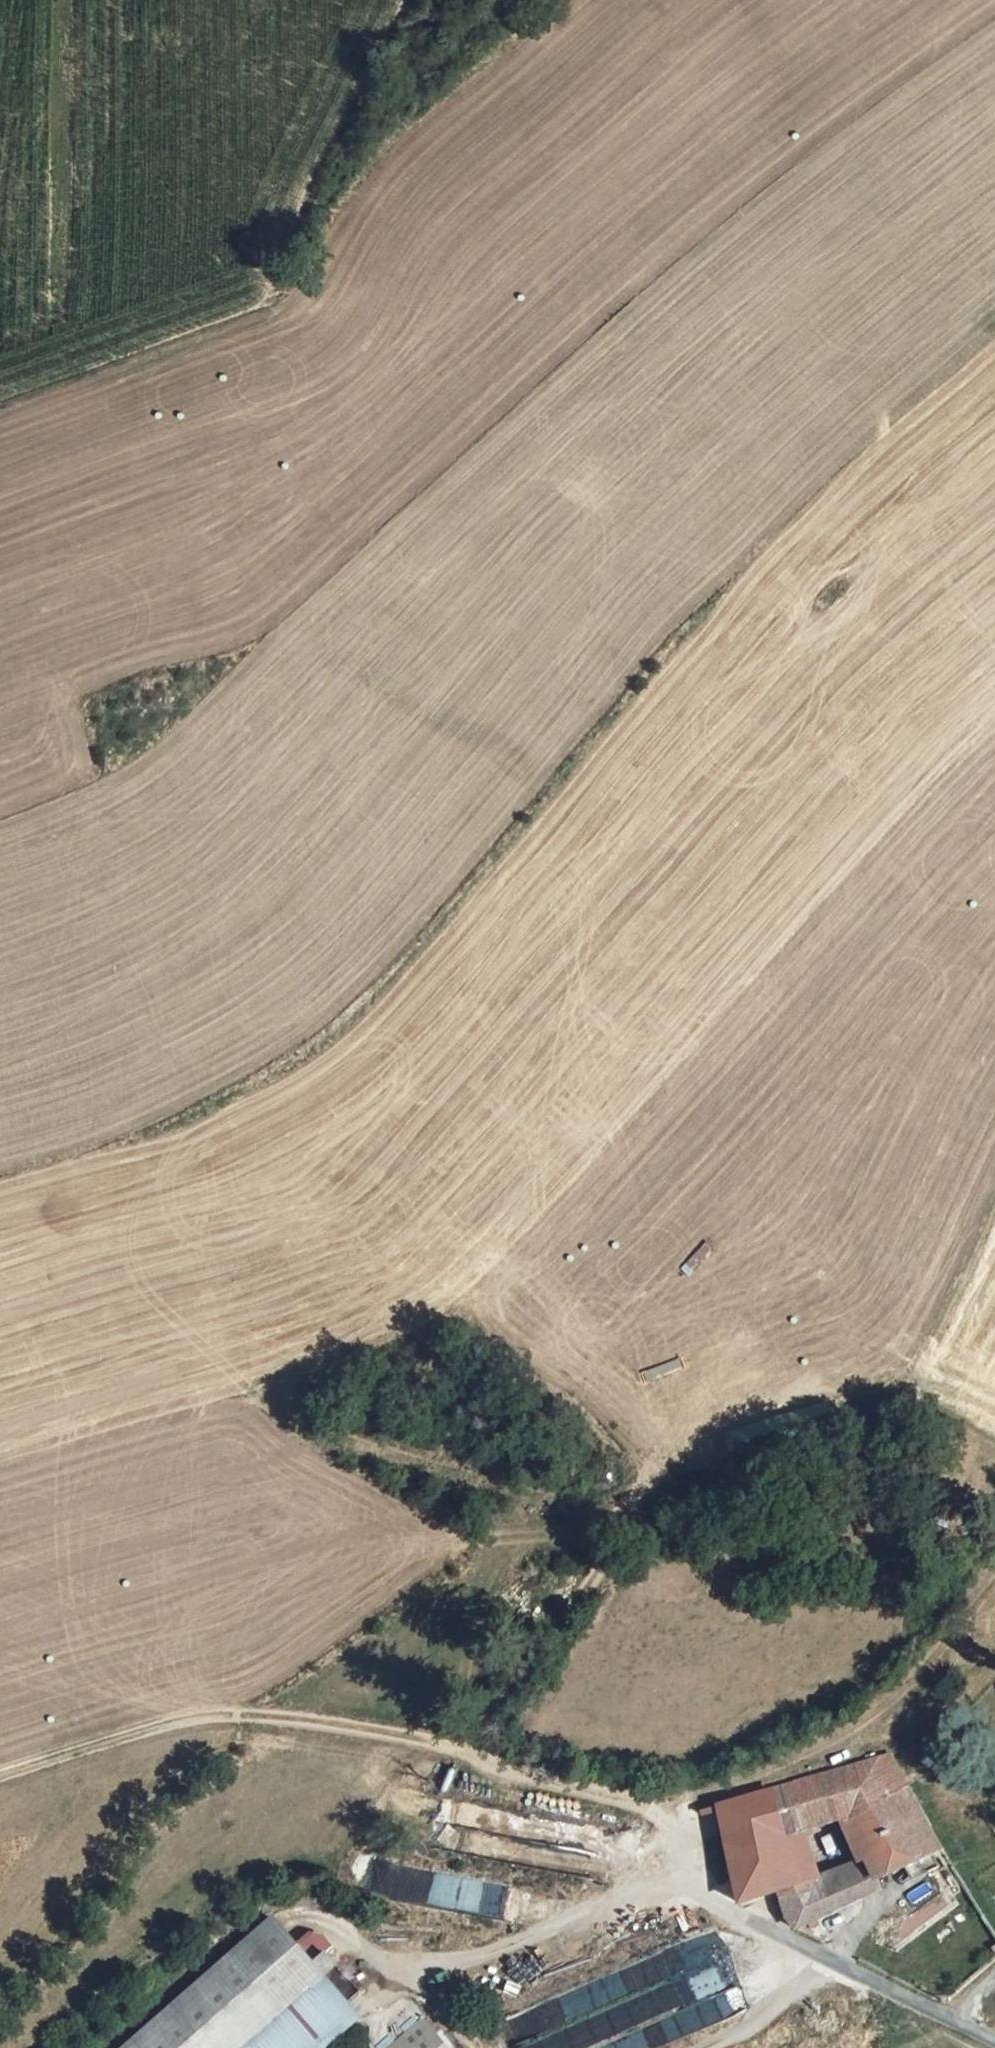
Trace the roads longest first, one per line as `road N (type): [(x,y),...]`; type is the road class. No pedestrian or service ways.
road 1 (track): [(0,1777),(213,1712),(425,1738),(655,1810),(678,1865),(728,1918)]

